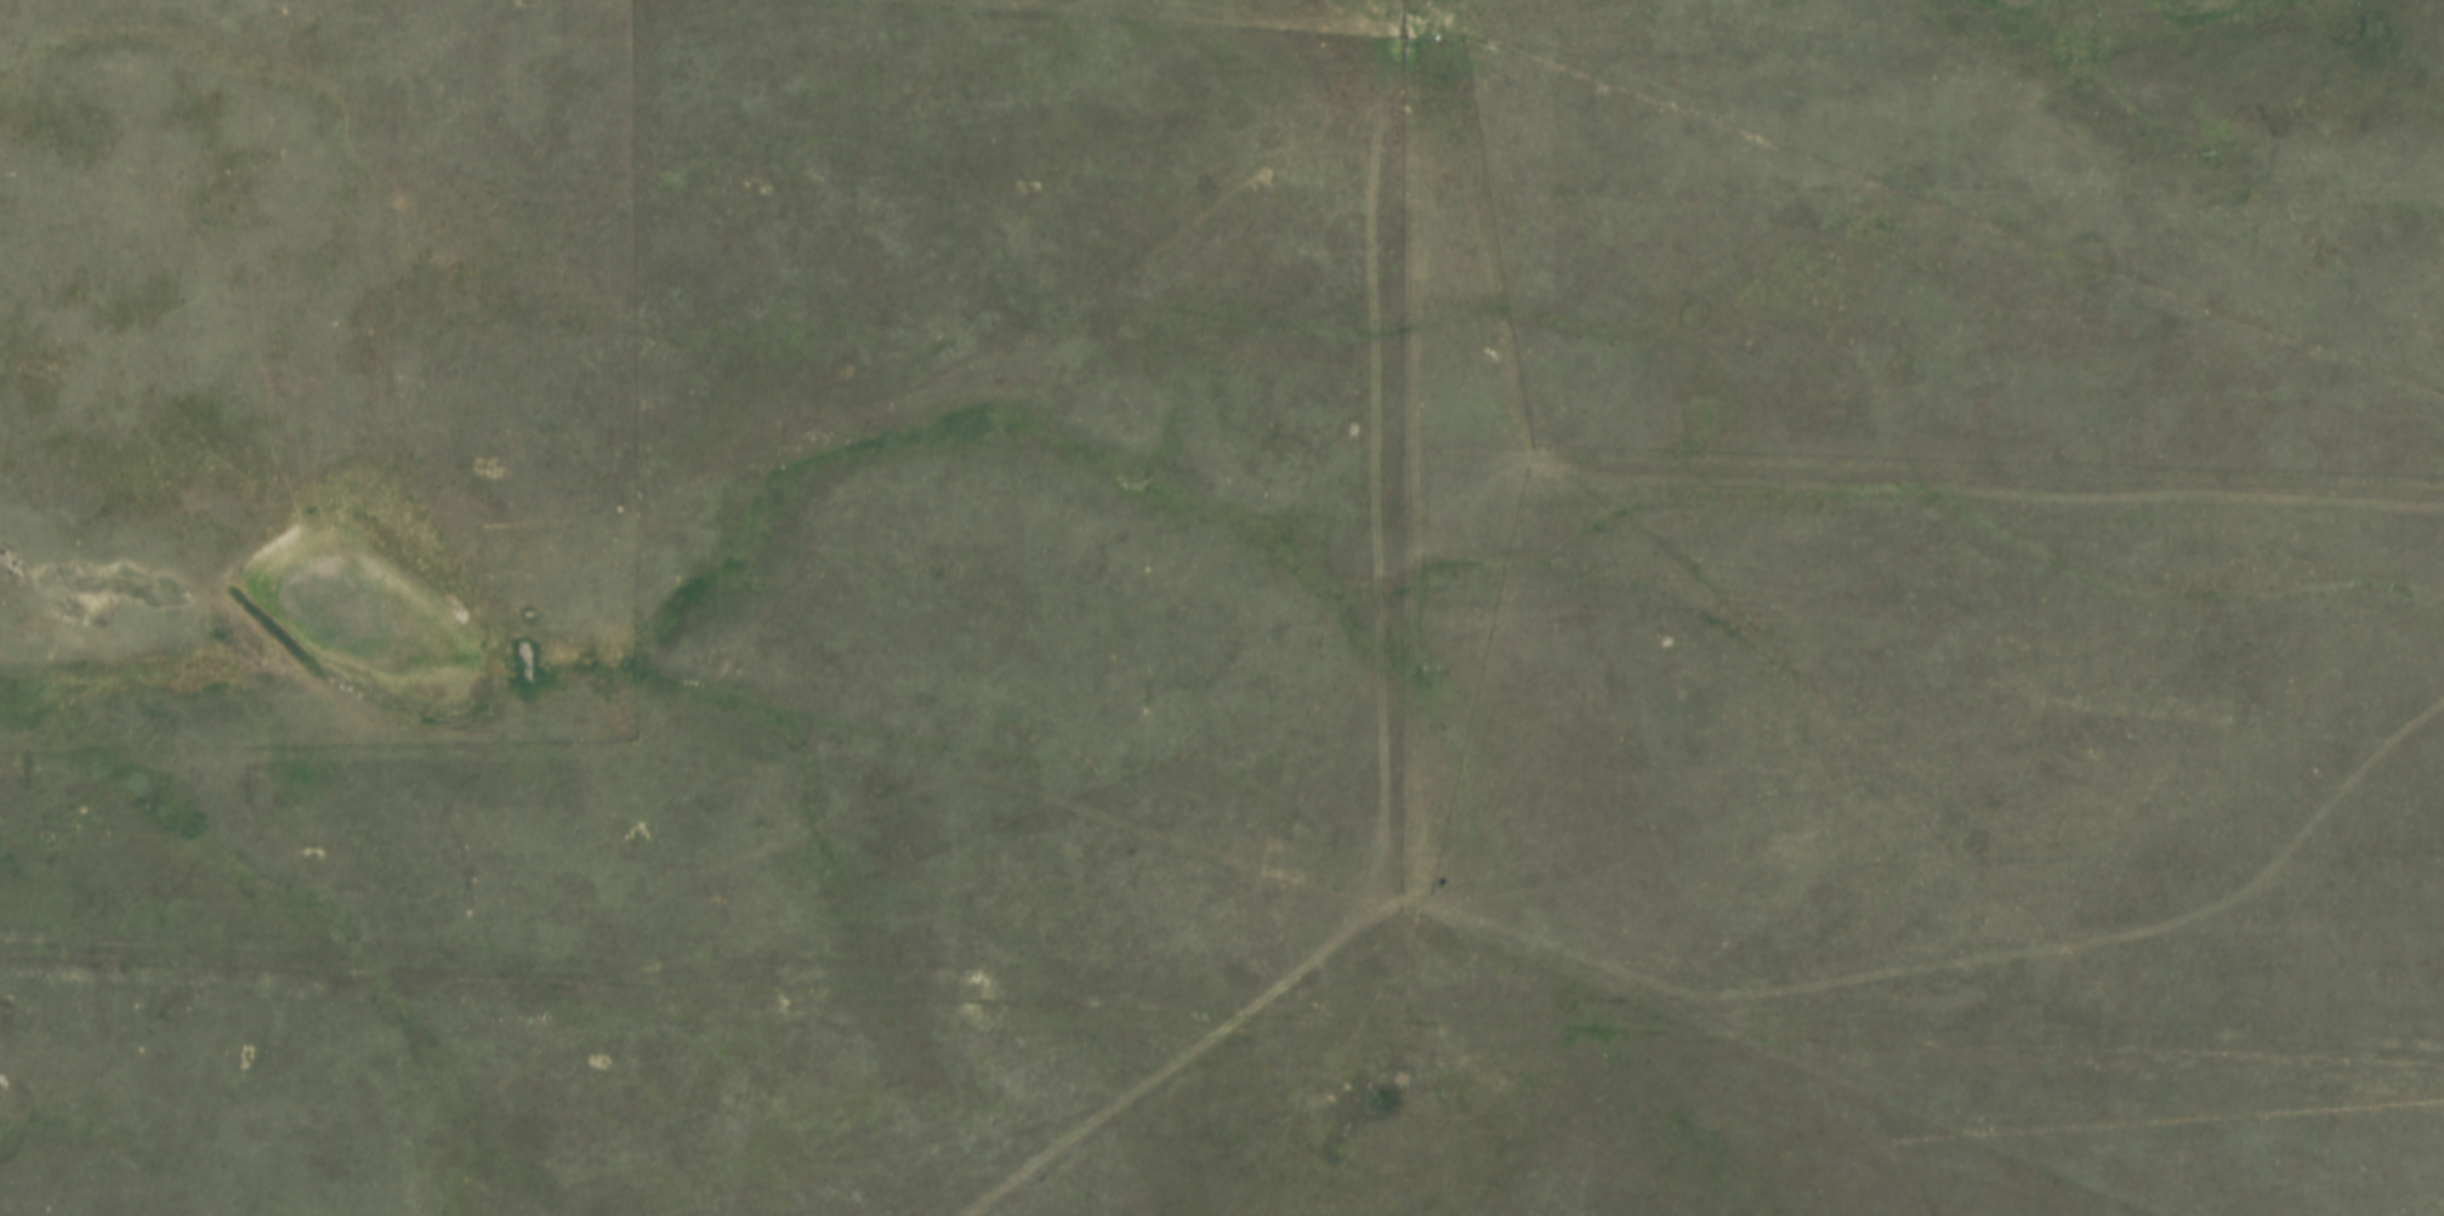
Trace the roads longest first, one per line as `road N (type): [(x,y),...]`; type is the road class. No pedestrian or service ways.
road 1 (track): [(413,1215),(466,1127),(650,910),(694,877),(925,791),(982,783),(1358,900),(1389,903),(1427,870),(1417,725)]

